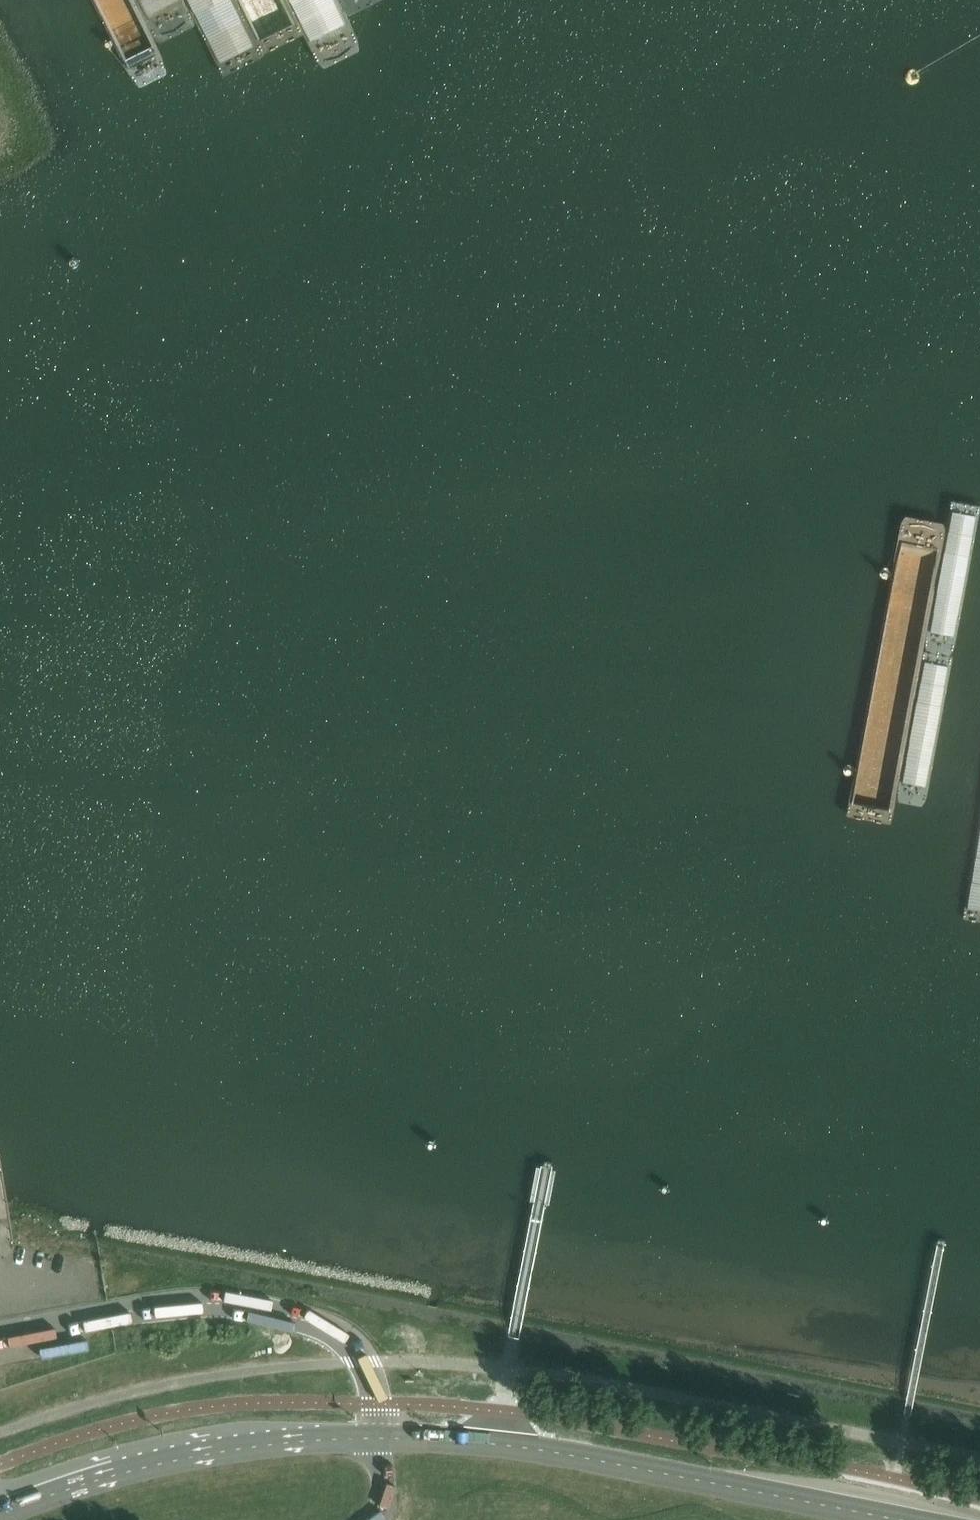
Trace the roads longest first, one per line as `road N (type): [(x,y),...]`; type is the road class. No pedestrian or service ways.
road 1 (secondary): [(906,1519),(523,1446),(377,1440)]
road 2 (secondary): [(322,1442),(178,1462),(0,1517)]

